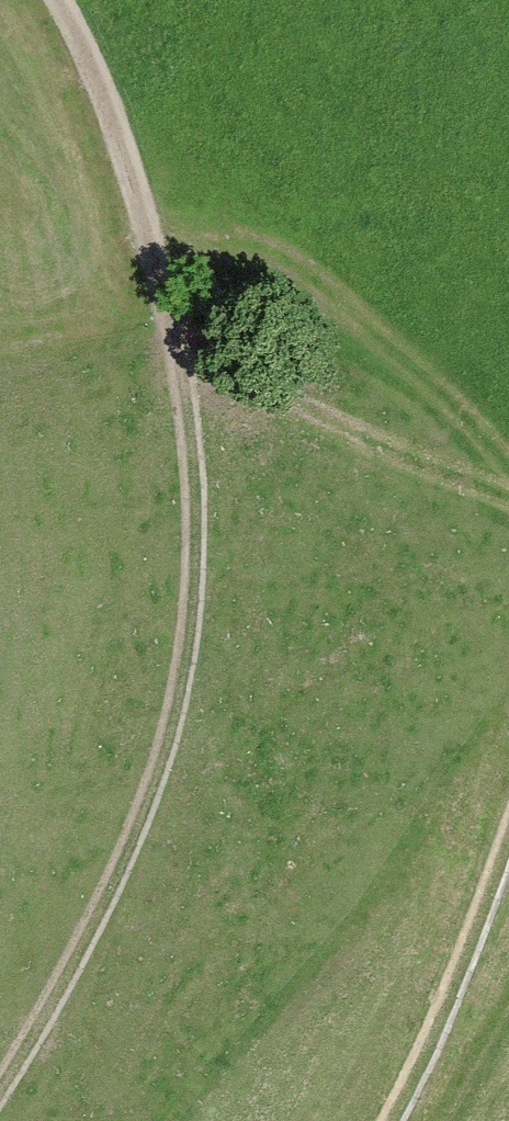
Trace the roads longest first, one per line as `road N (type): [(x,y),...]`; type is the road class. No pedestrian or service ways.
road 1 (track): [(59,0),(94,51),(188,435),(194,571),(175,728),(95,916),(0,1083)]
road 2 (track): [(165,338),(508,503)]
road 3 (track): [(508,828),(438,1032),(393,1120)]

